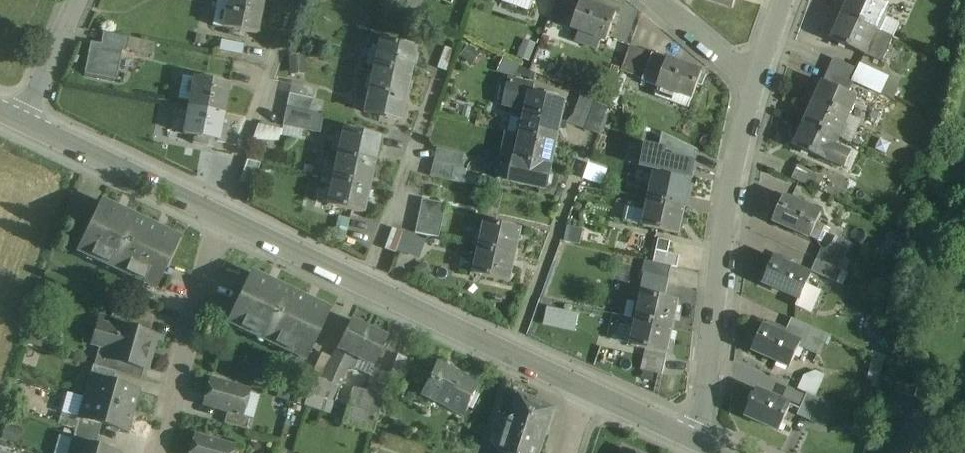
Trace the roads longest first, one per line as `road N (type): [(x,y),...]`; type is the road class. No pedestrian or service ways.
road 1 (residential): [(756,83),(728,206),(697,441)]
road 2 (residential): [(156,452),(221,216)]
road 3 (residential): [(21,117),(221,216)]
road 4 (residential): [(587,148),(511,357)]
road 5 (residential): [(290,16),(221,216)]
road 6 (residential): [(434,92),(363,287)]
road 7 (residential): [(363,287),(511,357)]
road 8 (residential): [(221,216),(363,287)]
road 9 (residential): [(21,117),(76,0)]
road 10 (residential): [(756,83),(661,0)]
road 11 (residential): [(587,390),(697,441)]

